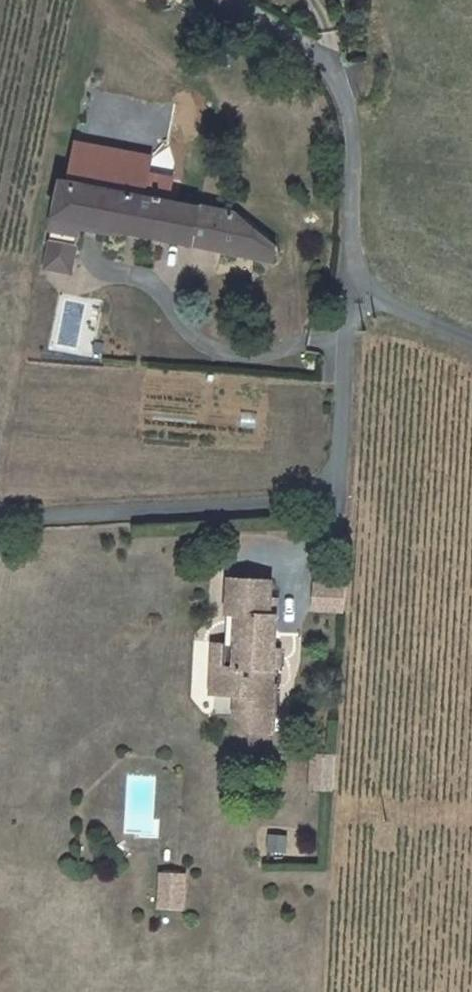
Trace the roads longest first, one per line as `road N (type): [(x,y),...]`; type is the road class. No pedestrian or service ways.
road 1 (unclassified): [(0,527),(294,502),(321,489),(341,444),(361,284)]
road 2 (unclassified): [(361,284),(340,86),(207,0)]
road 3 (unclassified): [(471,339),(361,284)]

